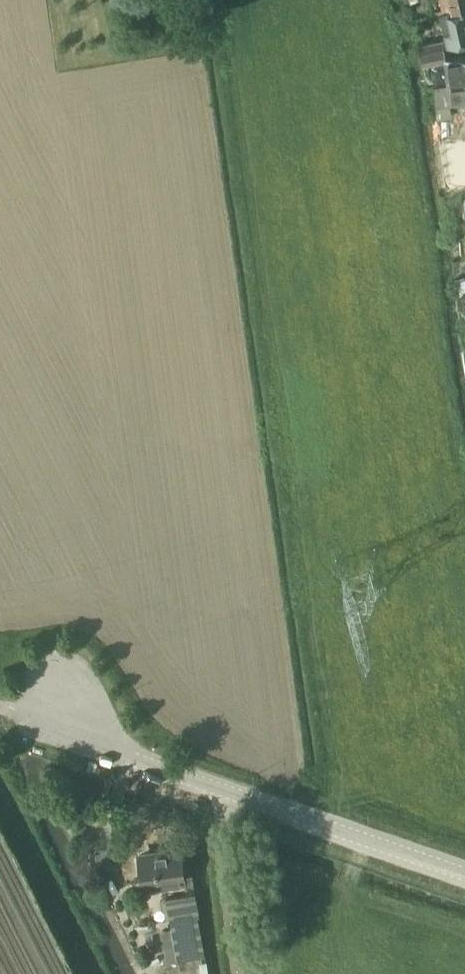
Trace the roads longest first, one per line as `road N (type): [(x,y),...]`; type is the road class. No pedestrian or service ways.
road 1 (residential): [(464,873),(87,744),(62,696)]
road 2 (track): [(0,778),(99,973)]

